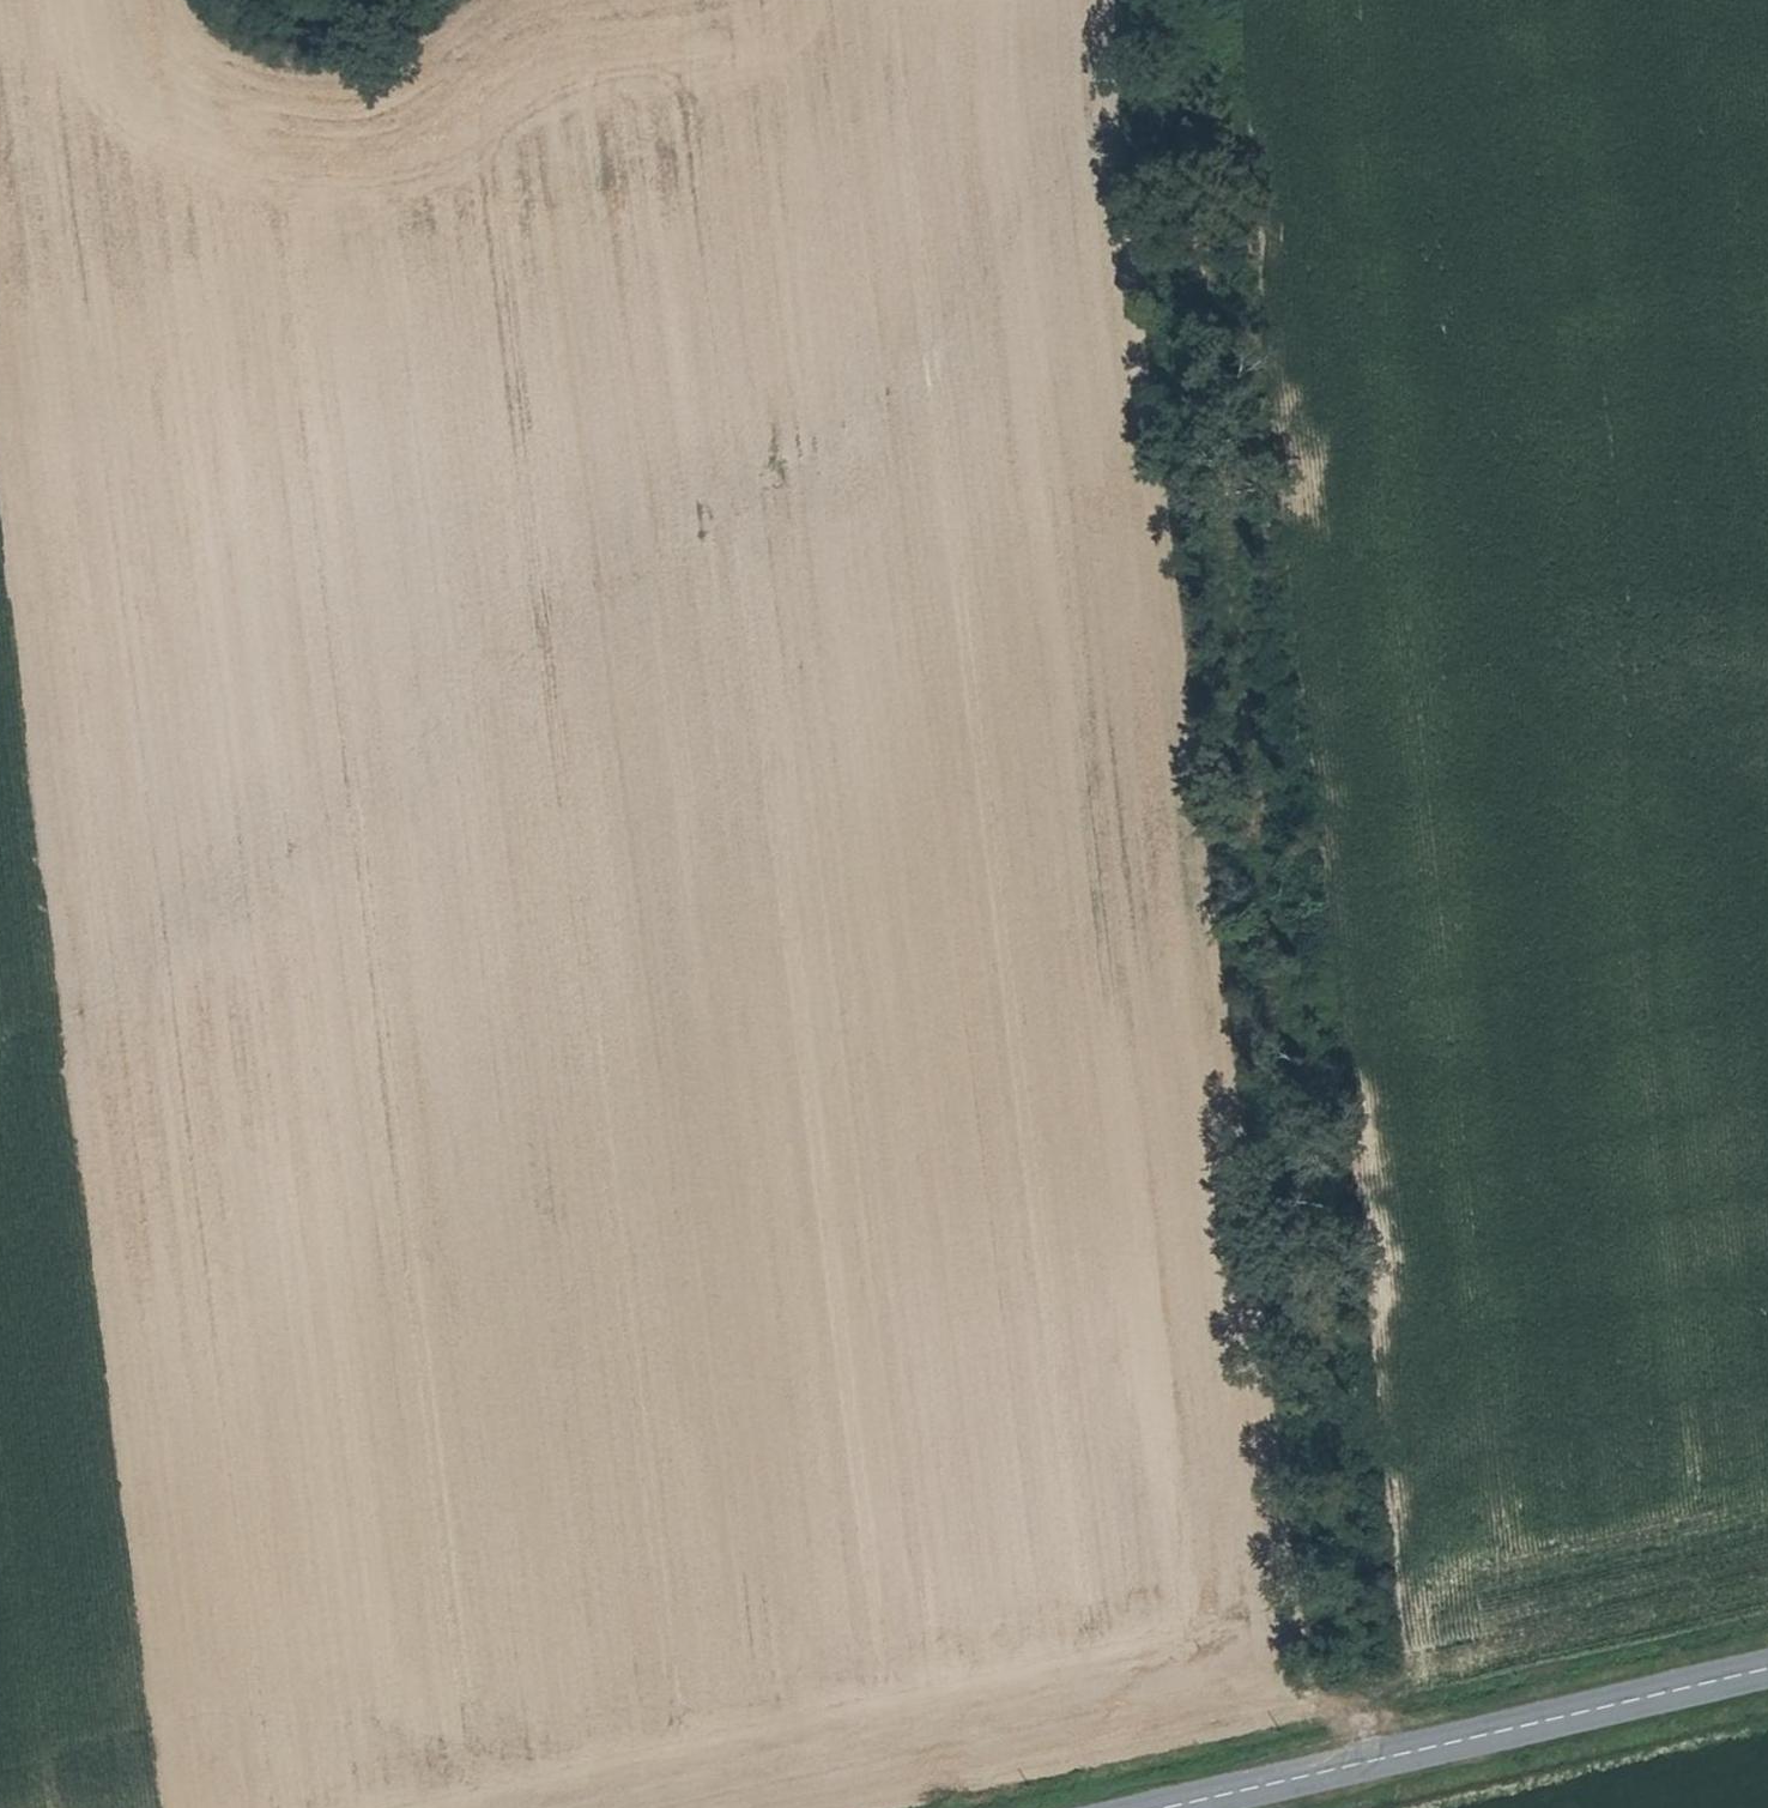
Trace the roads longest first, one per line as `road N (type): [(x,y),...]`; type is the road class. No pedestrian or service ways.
road 1 (track): [(1203,0),(1215,239),(1395,1751)]
road 2 (secondary): [(1154,1807),(1767,1662)]

